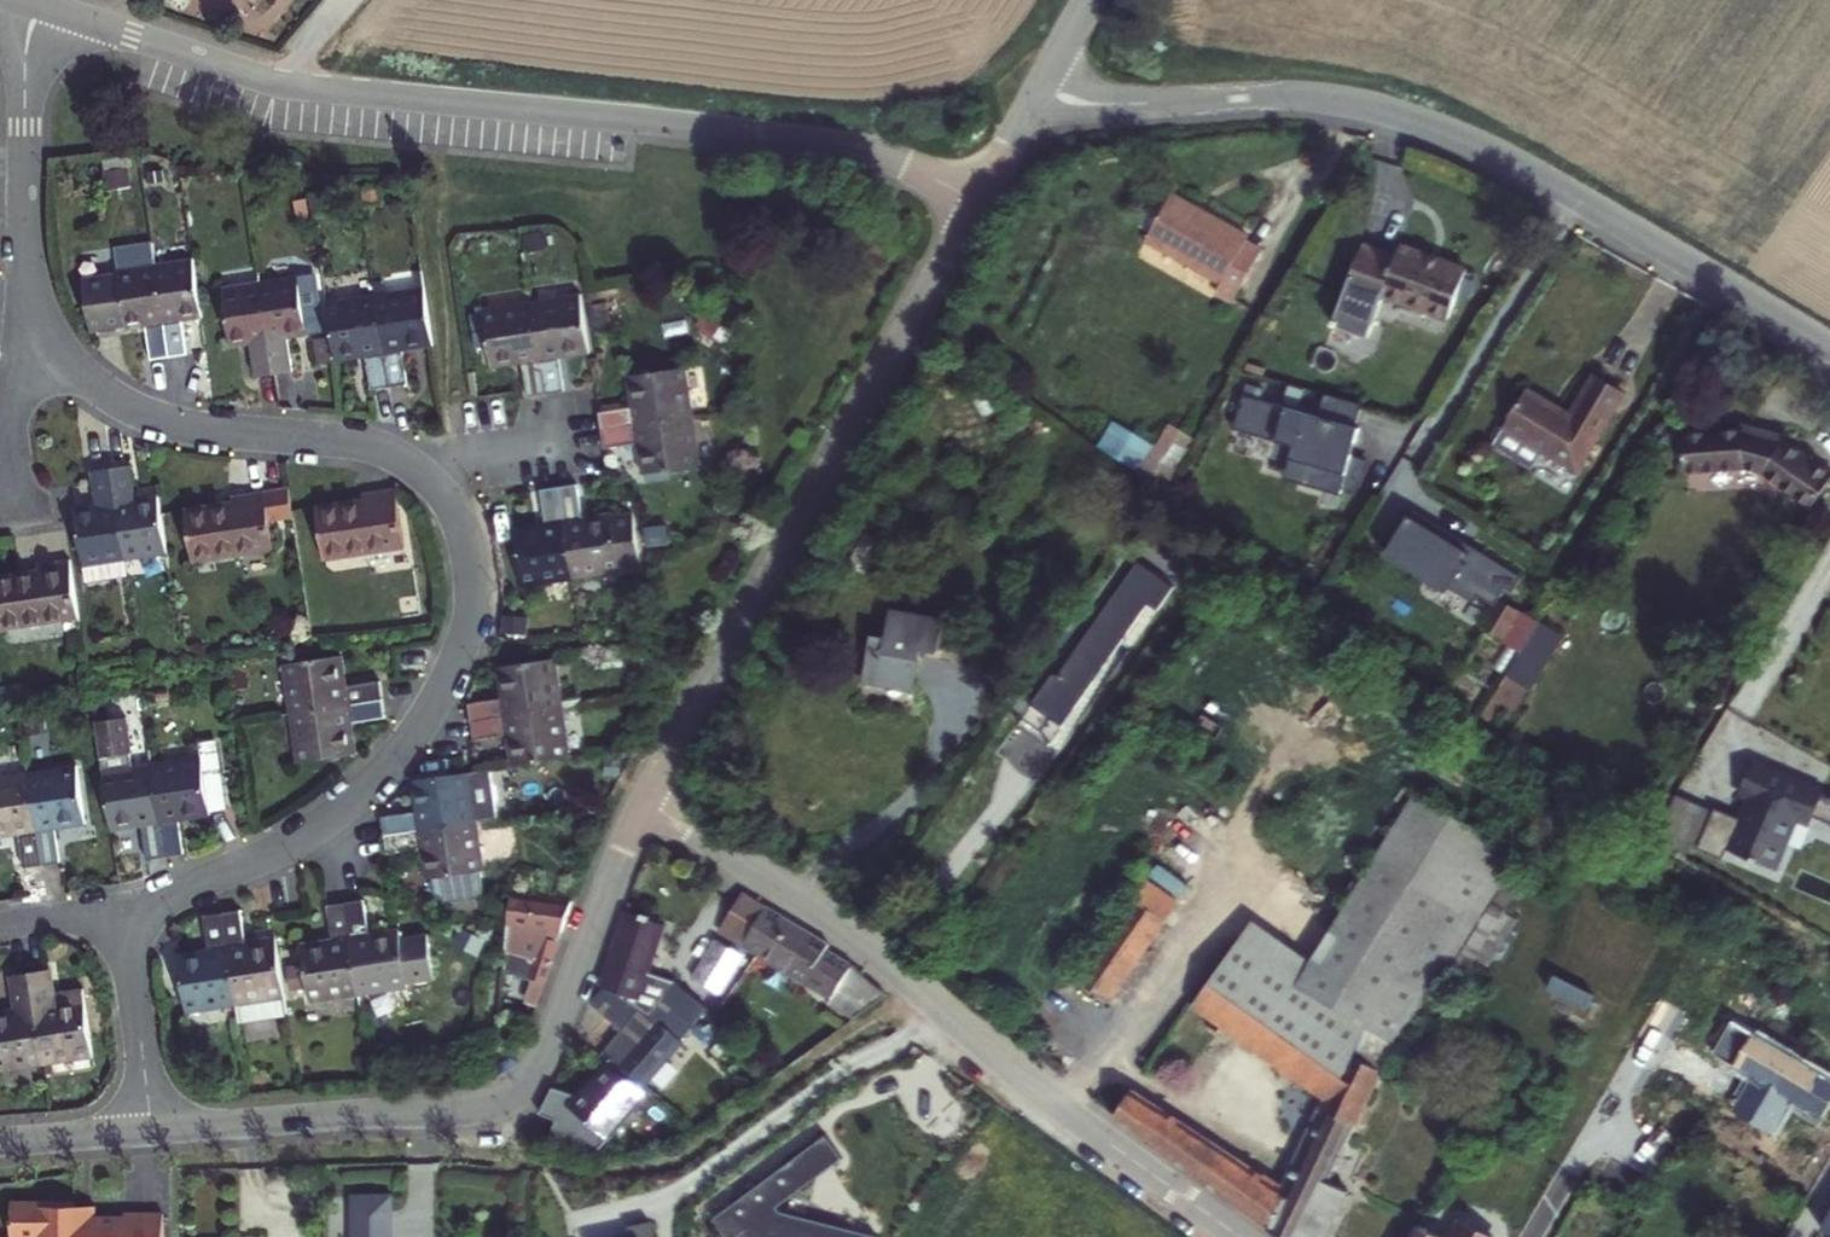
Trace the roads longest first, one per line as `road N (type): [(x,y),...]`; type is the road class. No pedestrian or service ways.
road 1 (residential): [(973,200),(899,165),(802,142),(286,84),(38,2)]
road 2 (residential): [(1041,85),(1103,103),(1303,96),(1401,114),(1543,179),(1829,351)]
road 3 (residential): [(645,801),(856,934),(1009,1067),(1241,1236)]
road 4 (tertiary): [(152,1128),(489,1099),(520,1089),(542,1066),(645,801)]
road 5 (tertiary): [(645,801),(973,200)]
road 6 (residential): [(422,473),(461,520),(473,569),(471,620),(433,704),(360,795),(287,844),(155,904),(134,934)]
road 7 (track): [(489,1099),(508,1147),(643,1168),(673,1164),(825,1050),(930,997)]
road 8 (residential): [(41,320),(88,381),(139,413),(200,430),(356,444),(422,473)]
road 9 (residential): [(38,2),(26,45),(25,243),(41,320)]
road 10 (residential): [(41,320),(12,406),(7,510)]
road 11 (residential): [(134,934),(152,1128)]
road 12 (tertiary): [(0,1142),(152,1128)]
road 13 (residential): [(422,473),(568,448)]
road 14 (residential): [(134,934),(75,917),(0,928)]
road 15 (tertiary): [(973,200),(1041,85)]

